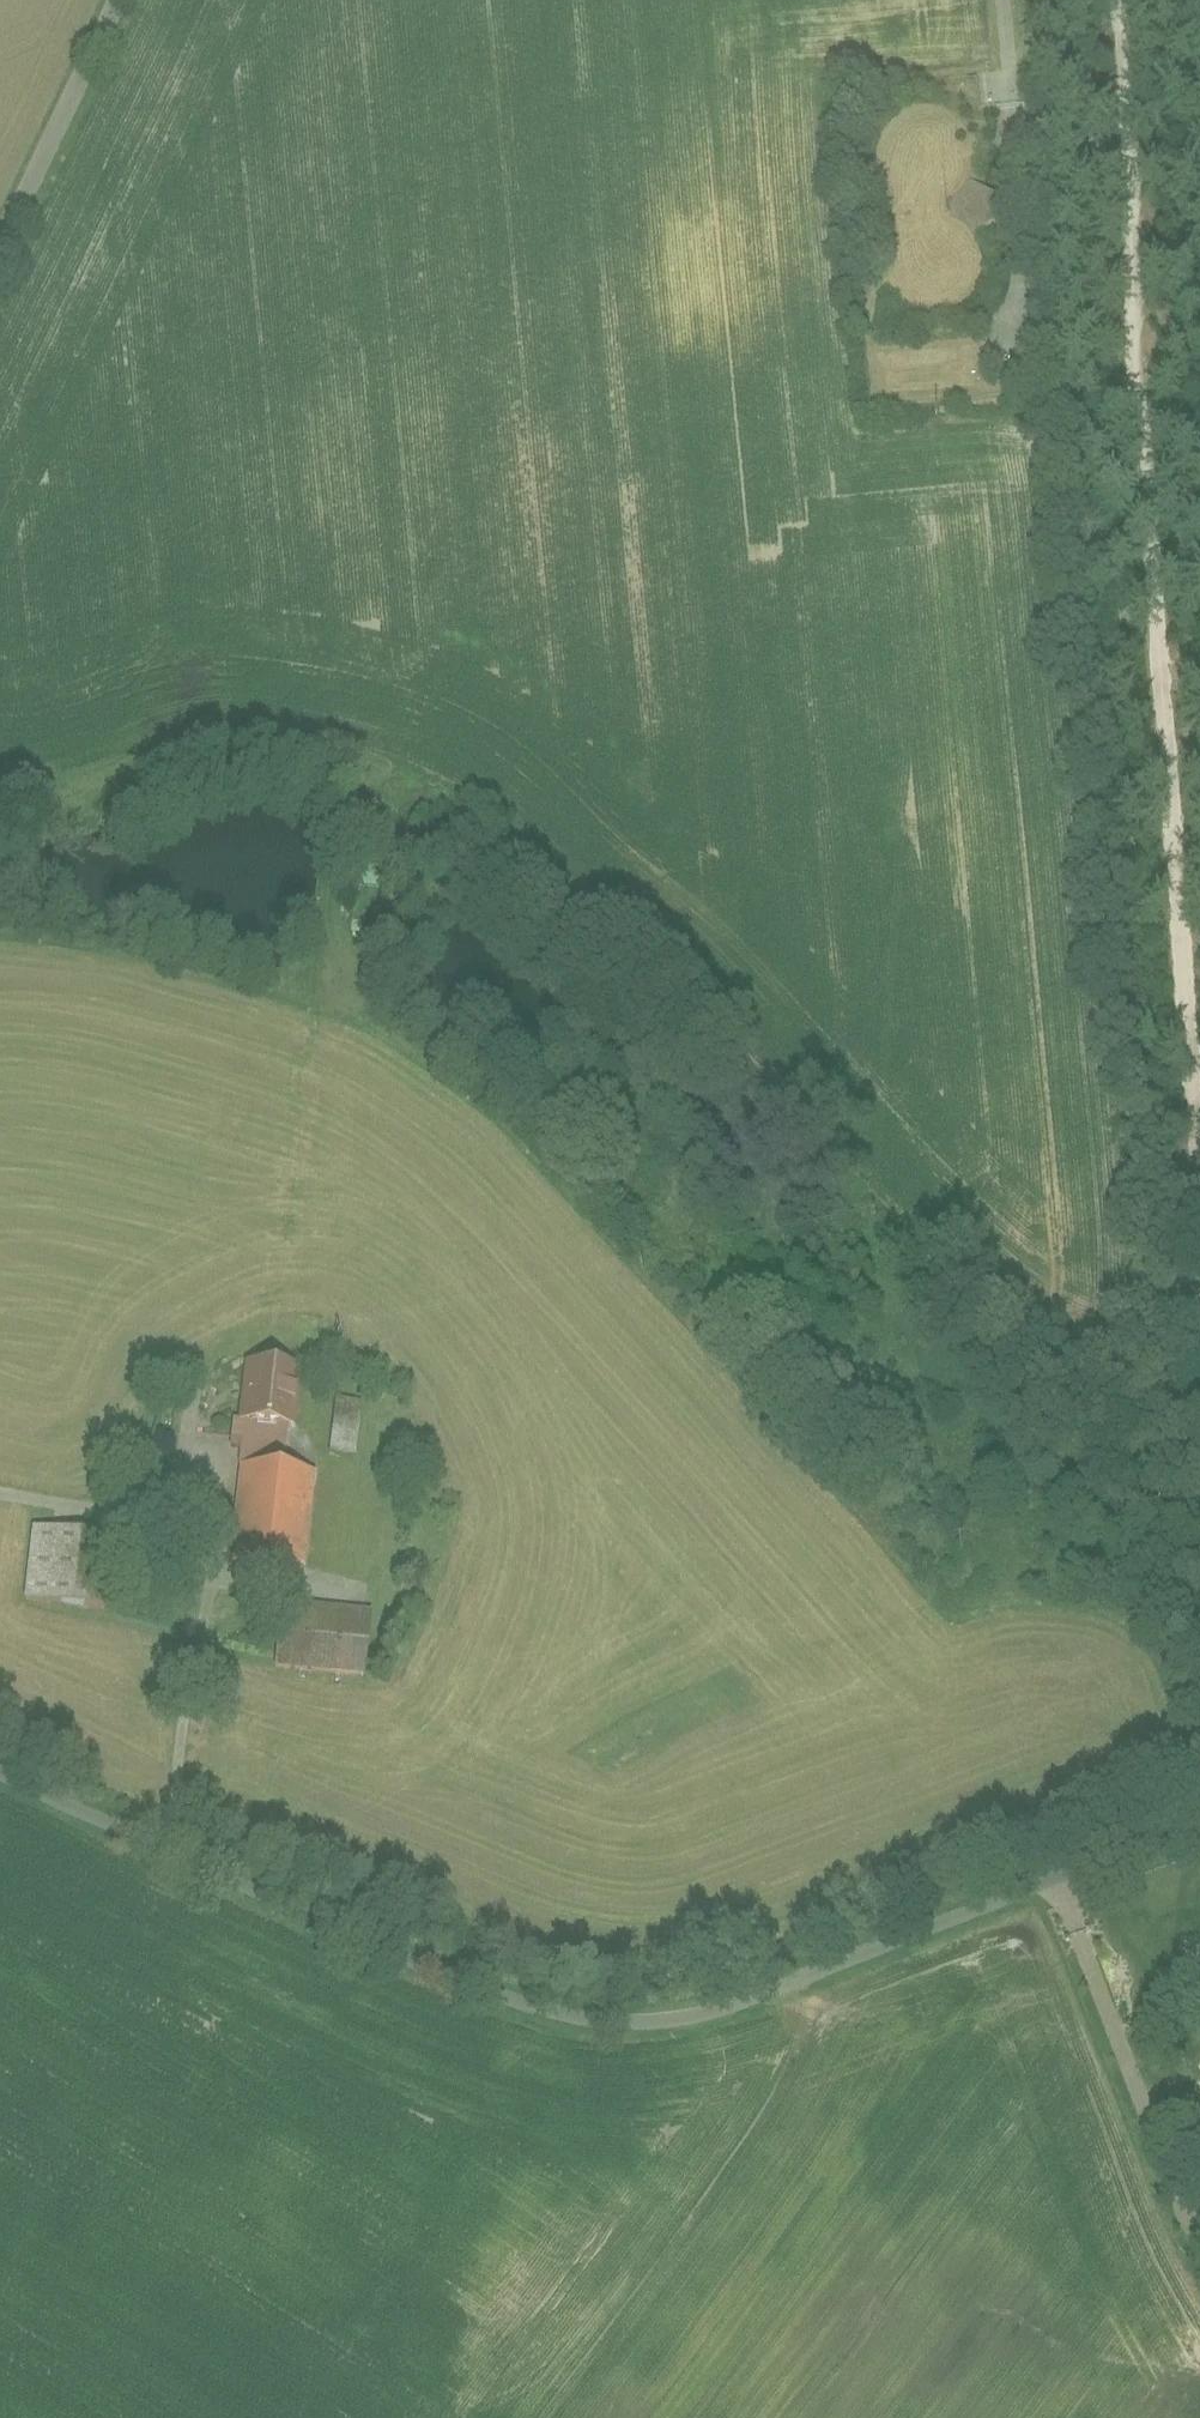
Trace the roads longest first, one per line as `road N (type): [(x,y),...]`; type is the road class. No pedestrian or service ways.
road 1 (unclassified): [(1197,1835),(700,2026),(561,2024),(408,1964),(0,1771)]
road 2 (track): [(187,1520),(208,1389),(288,1281),(327,951)]
road 3 (track): [(175,1852),(177,1748),(217,1597),(187,1520)]
road 4 (residential): [(0,250),(118,0)]
road 5 (track): [(0,1492),(187,1520)]

